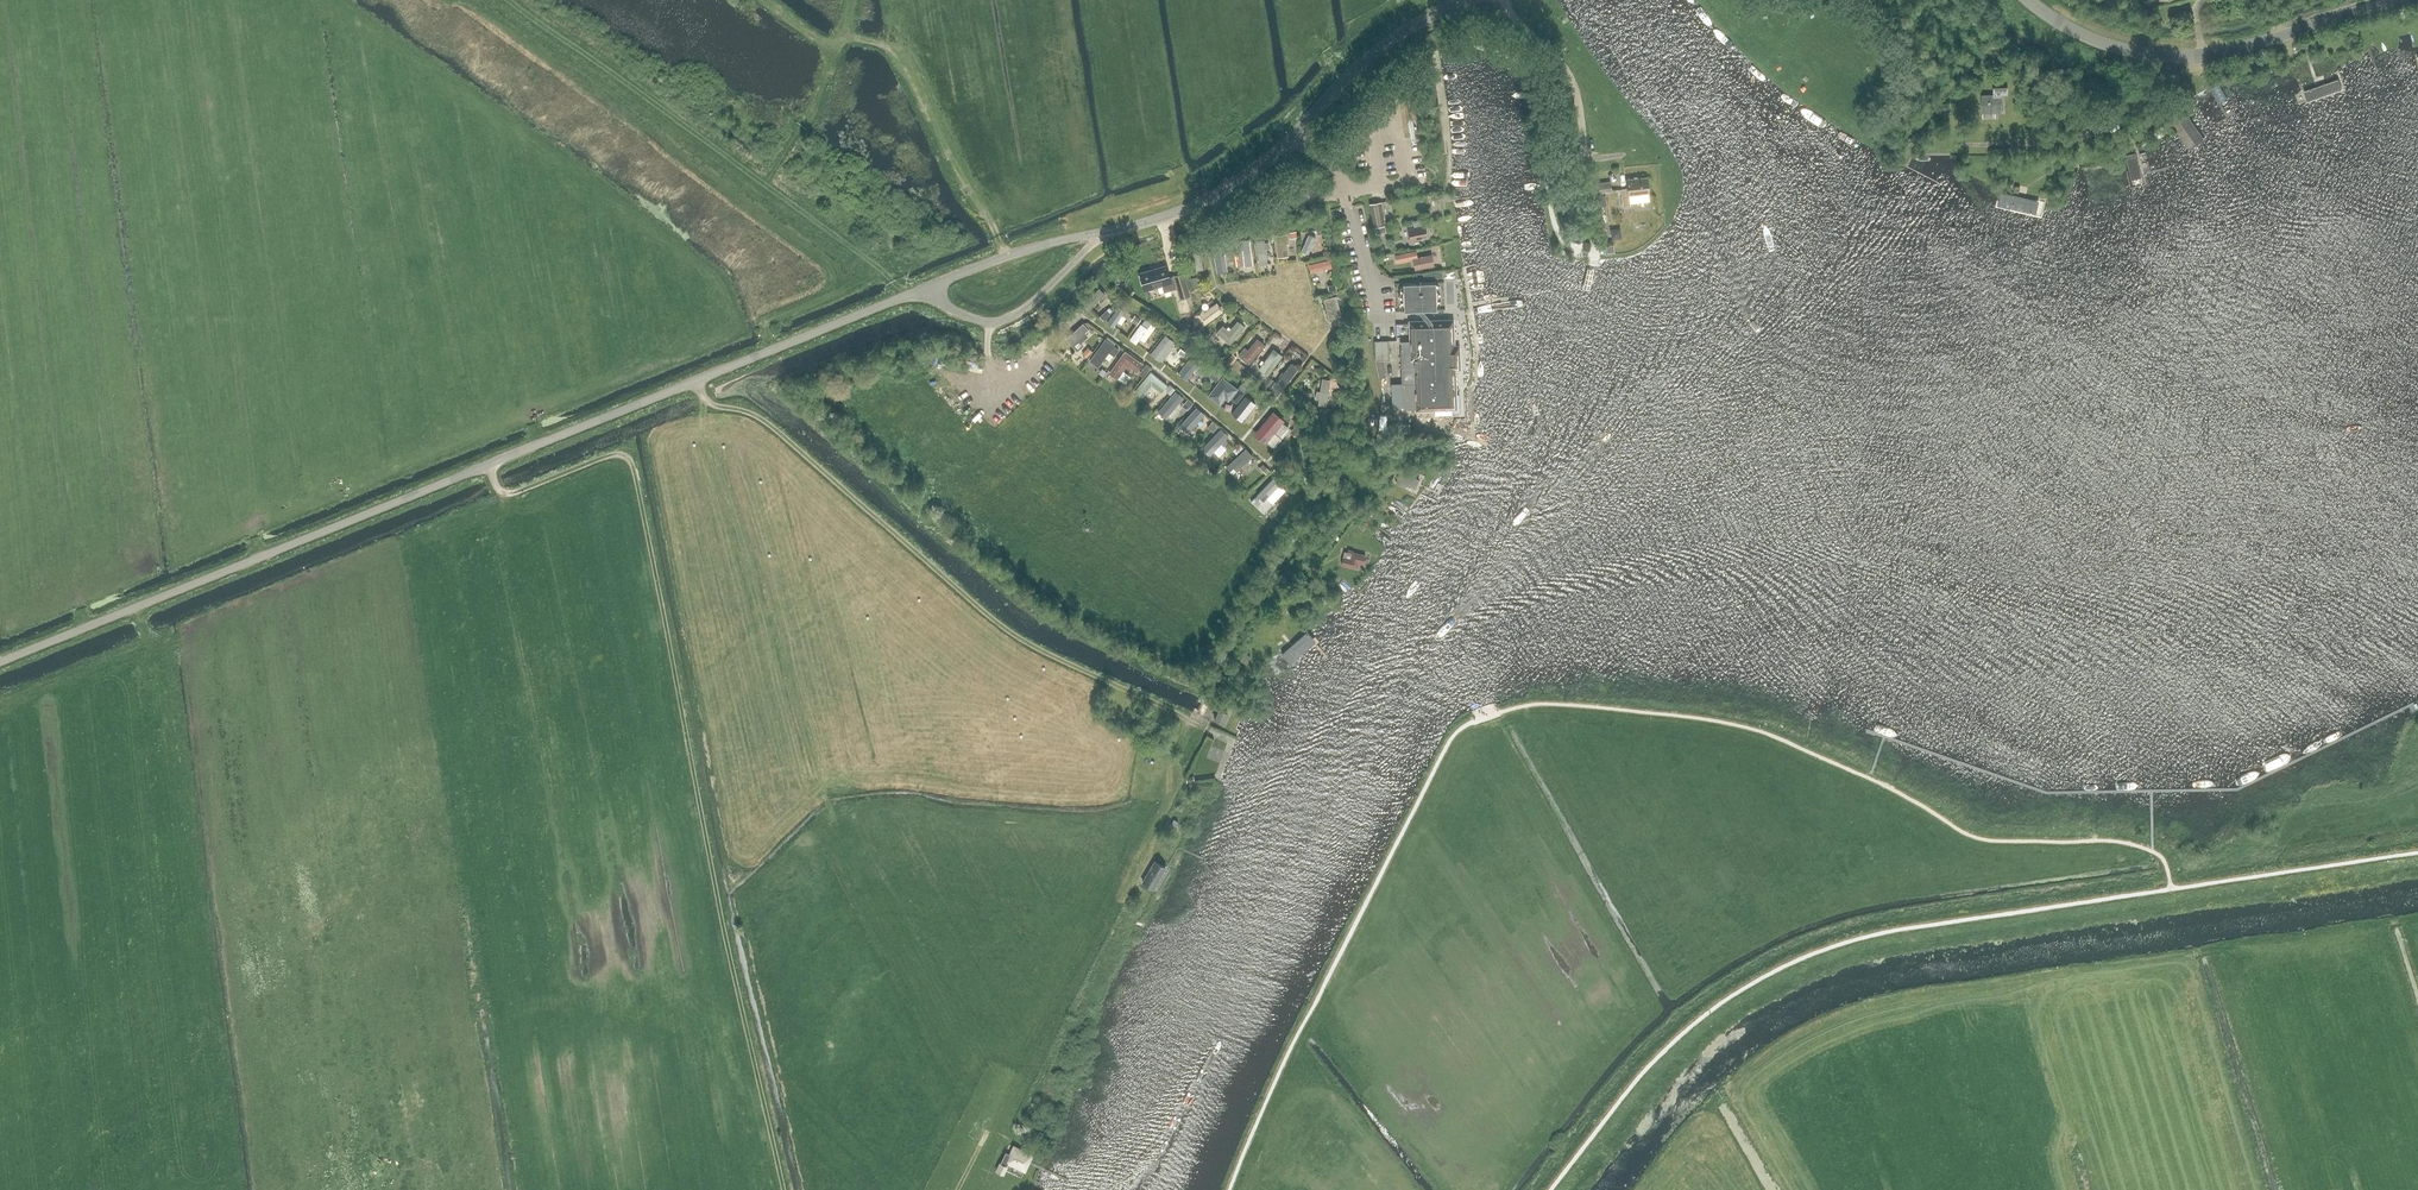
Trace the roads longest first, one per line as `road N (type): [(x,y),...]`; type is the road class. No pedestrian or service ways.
road 1 (unclassified): [(0,666),(924,291)]
road 2 (track): [(488,467),(504,497),(613,453),(631,460),(786,1189)]
road 3 (track): [(695,383),(704,406),(759,419),(1011,635),(1208,731)]
road 4 (unclassified): [(1104,233),(1223,192),(1273,155),(1387,44),(1463,0)]
road 5 (unclassified): [(2029,0),(2100,43),(2188,58),(2399,0)]
road 6 (track): [(990,394),(1024,463),(1099,553),(1149,565),(1259,553),(1279,562)]
road 7 (unclassified): [(924,291),(949,308),(1000,322),(1104,233)]
road 8 (unclassified): [(924,291),(1026,248),(1104,233)]
road 9 (unclassified): [(1503,0),(1570,75),(1586,155)]

